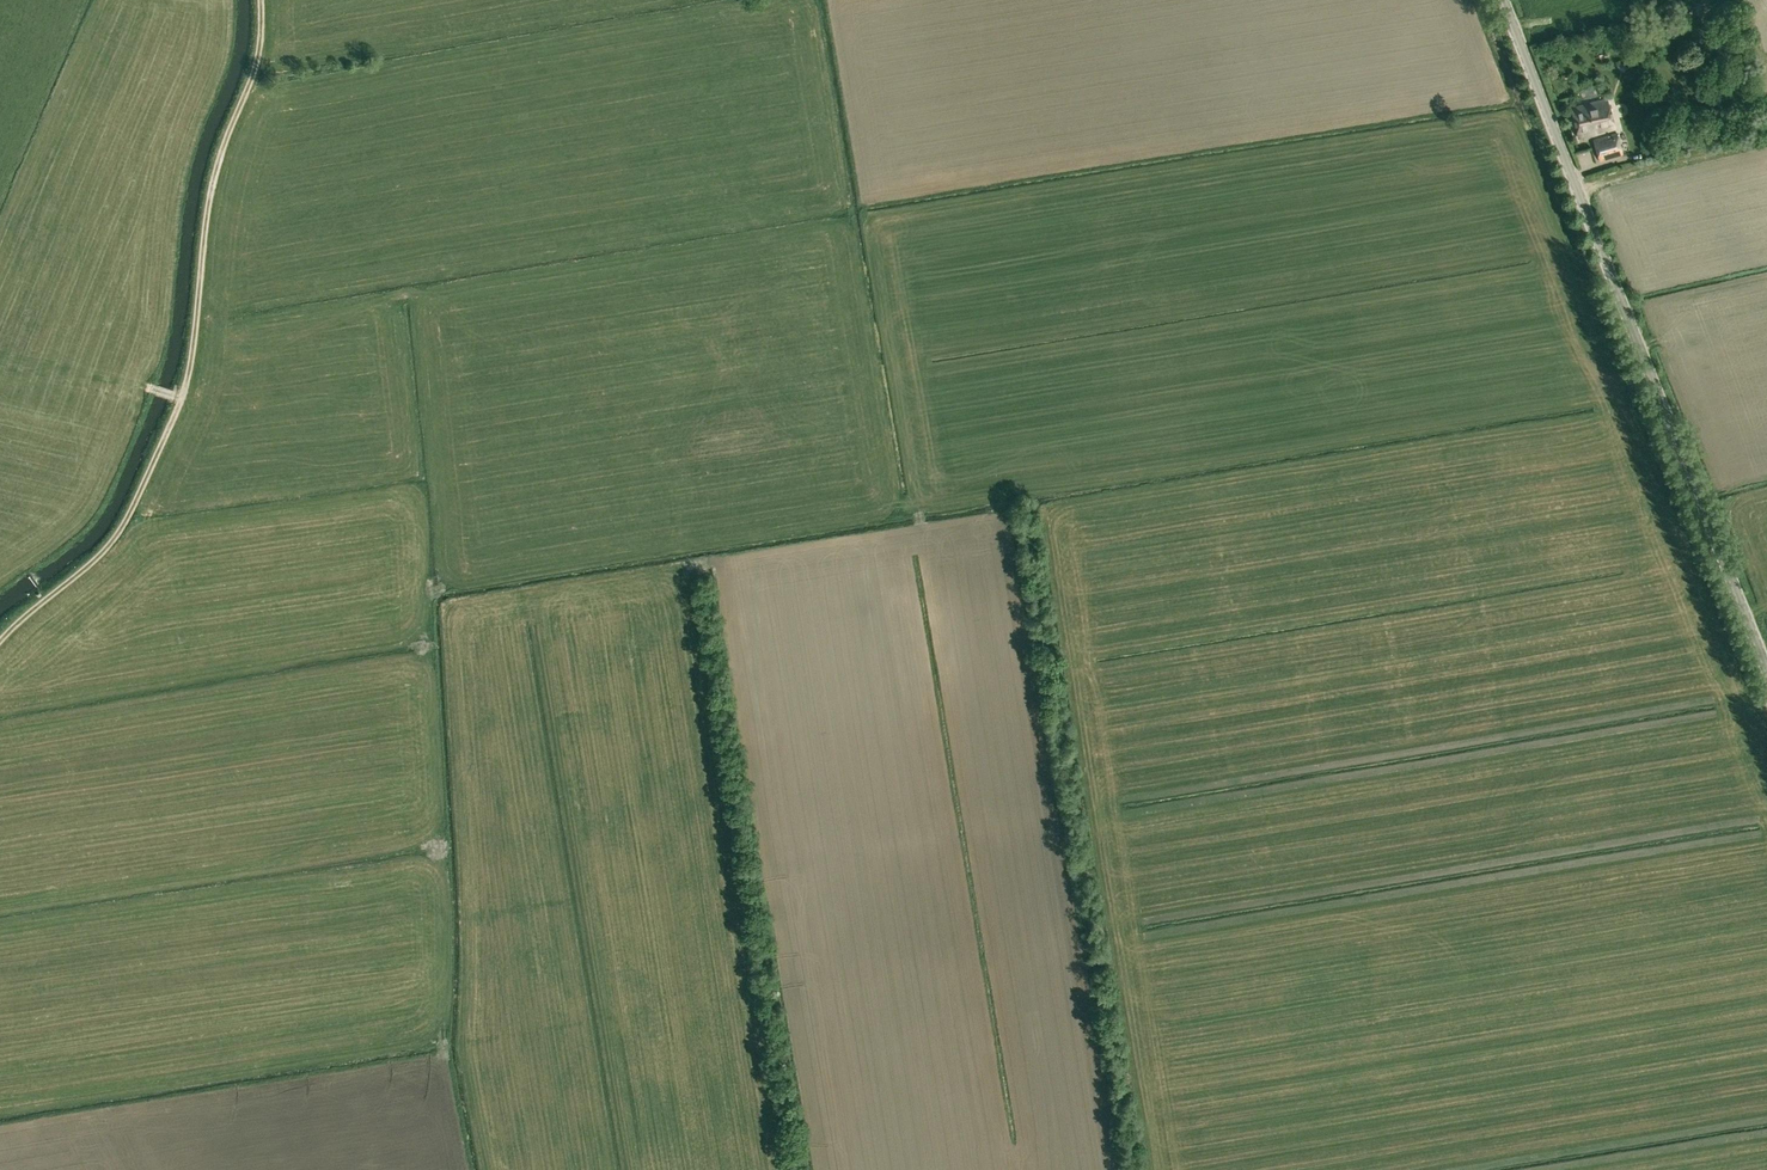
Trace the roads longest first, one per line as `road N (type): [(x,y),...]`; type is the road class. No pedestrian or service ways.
road 1 (track): [(259,0),(259,57),(215,168),(191,362),(158,453),(110,546),(0,639)]
road 2 (tertiary): [(1766,666),(1506,0)]

